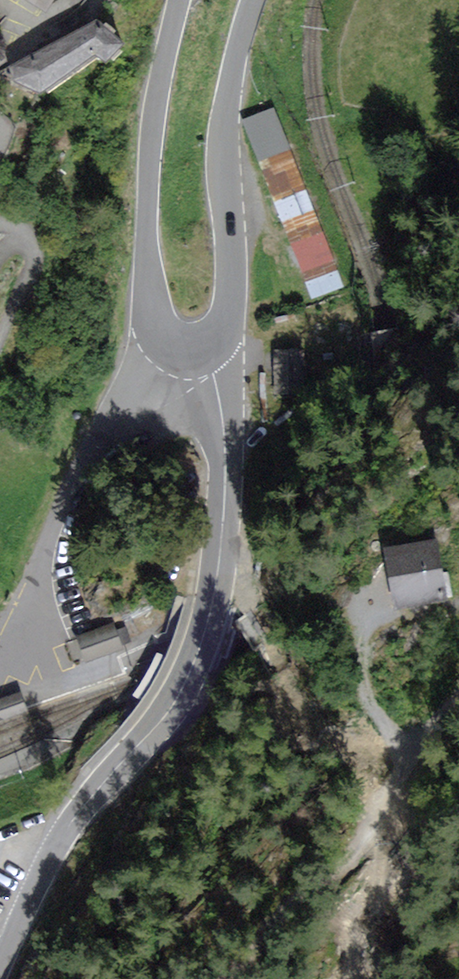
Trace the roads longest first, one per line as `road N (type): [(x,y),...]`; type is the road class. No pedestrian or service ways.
road 1 (unclassified): [(207,347),(225,482),(204,634),(156,729),(68,826),(0,965)]
road 2 (tertiary): [(207,347),(228,317),(223,140),(253,0)]
road 3 (tertiary): [(167,341),(149,297),(147,137),(178,0)]
road 4 (track): [(221,978),(458,741)]

